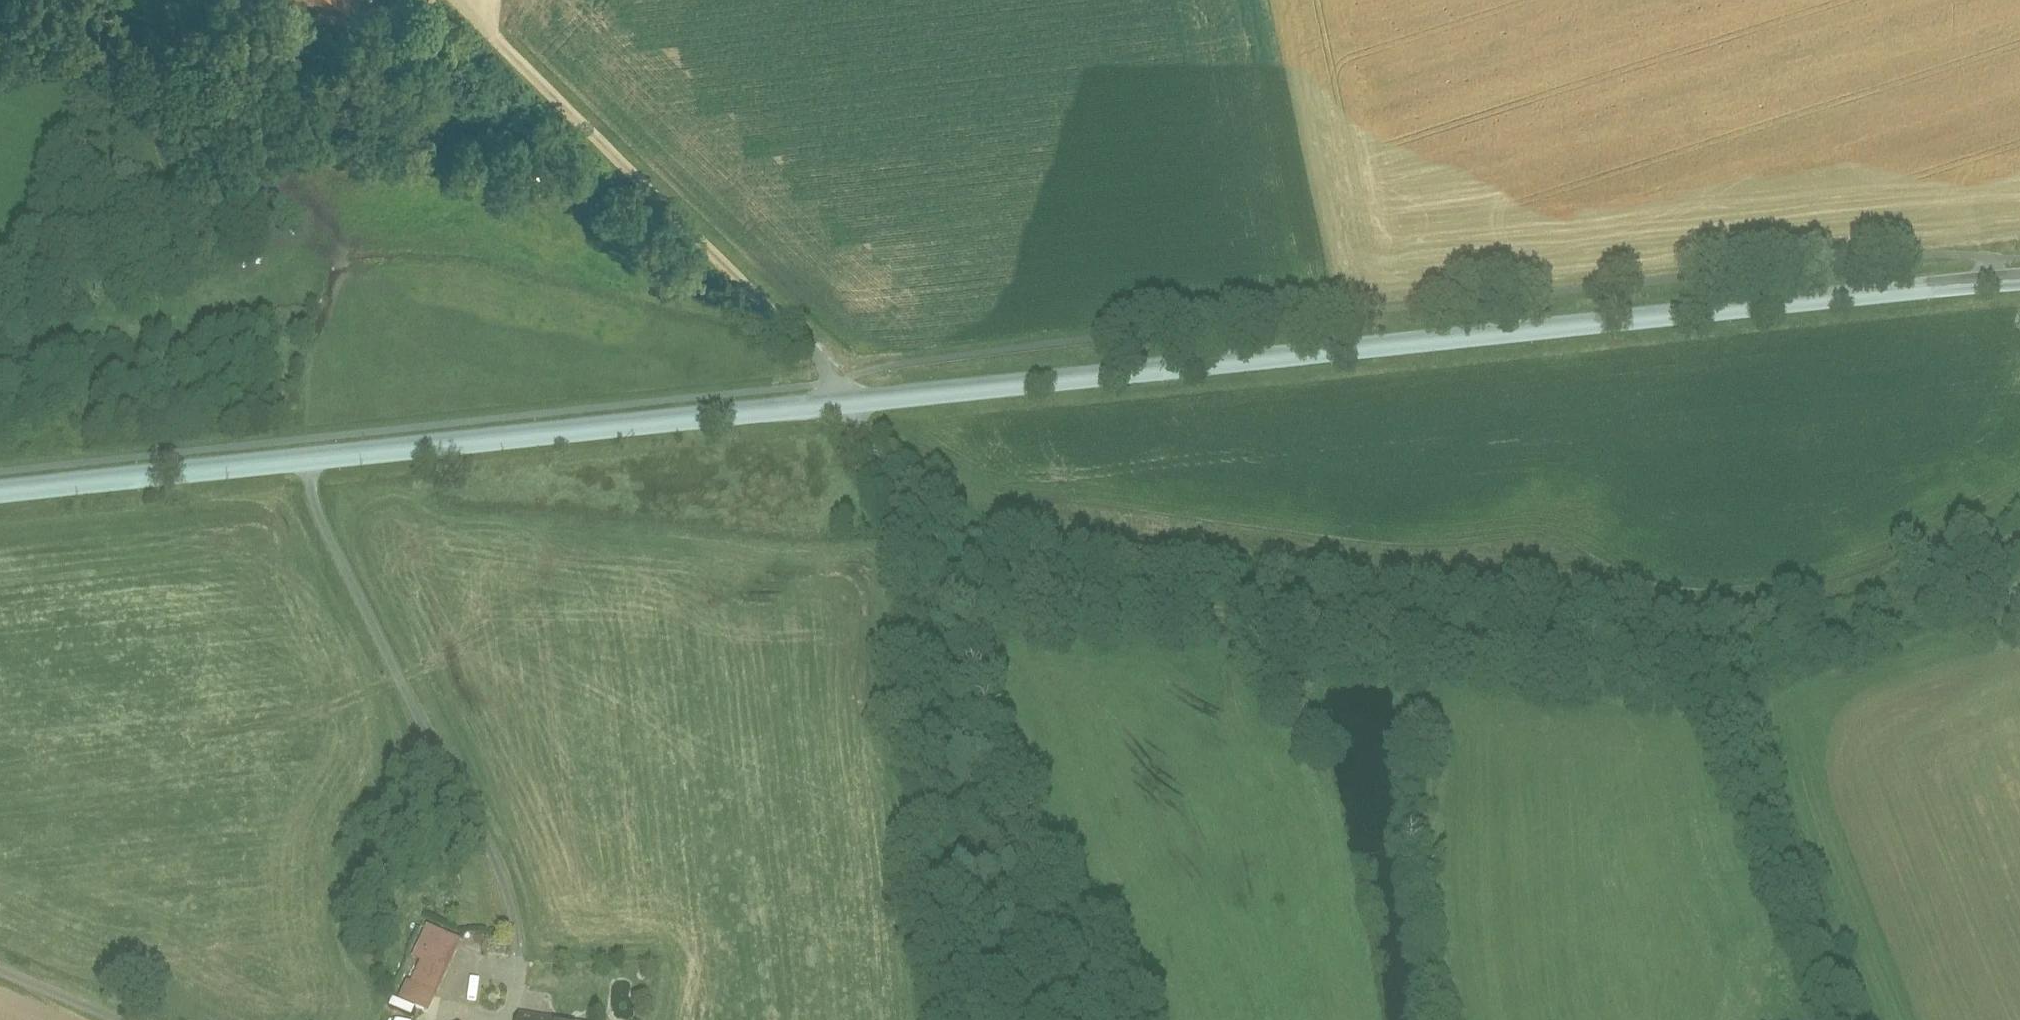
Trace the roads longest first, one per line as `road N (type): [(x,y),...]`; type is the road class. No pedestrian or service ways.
road 1 (tertiary): [(2019,282),(851,403)]
road 2 (track): [(936,567),(1710,656),(1734,672),(1851,1019)]
road 3 (tertiary): [(851,403),(0,496)]
road 4 (residential): [(851,403),(1058,823),(1114,1019)]
road 5 (track): [(307,463),(350,581),(512,890),(519,934),(511,1012)]
road 6 (residential): [(456,0),(817,357),(851,403)]
road 7 (residential): [(112,1019),(0,974)]

